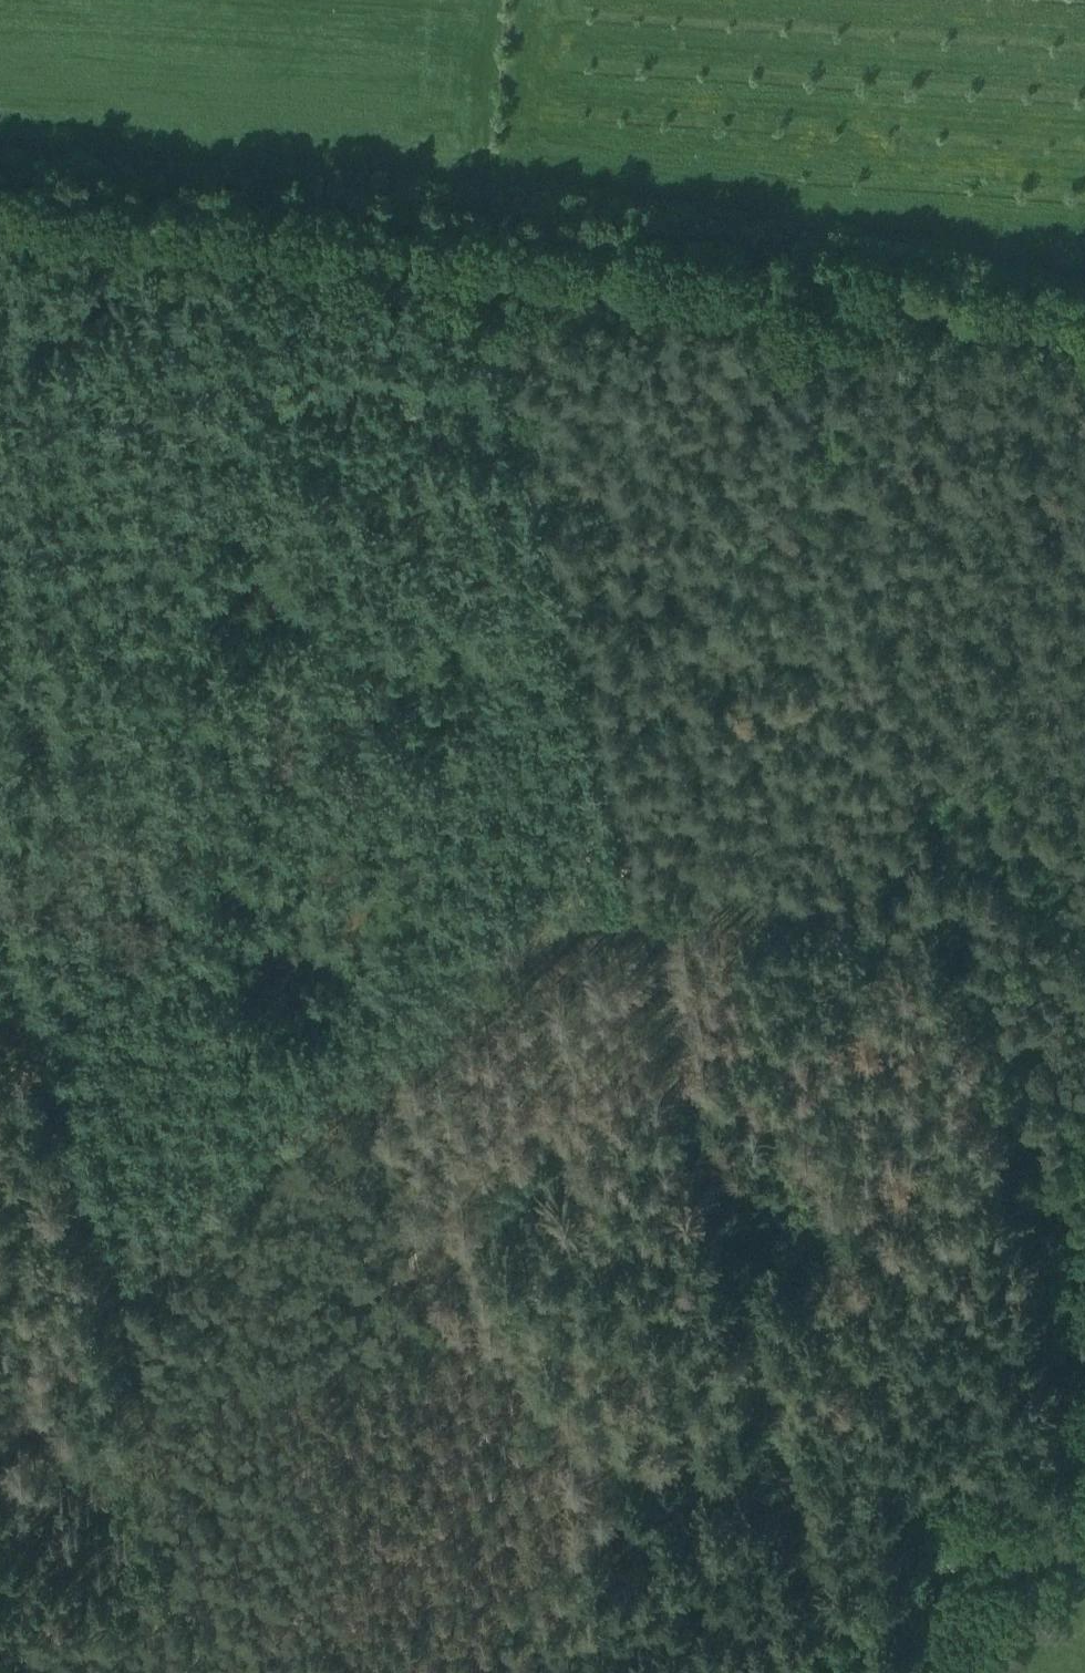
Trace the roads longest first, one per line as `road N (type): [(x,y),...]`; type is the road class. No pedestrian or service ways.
road 1 (unclassified): [(1084,320),(0,223)]

